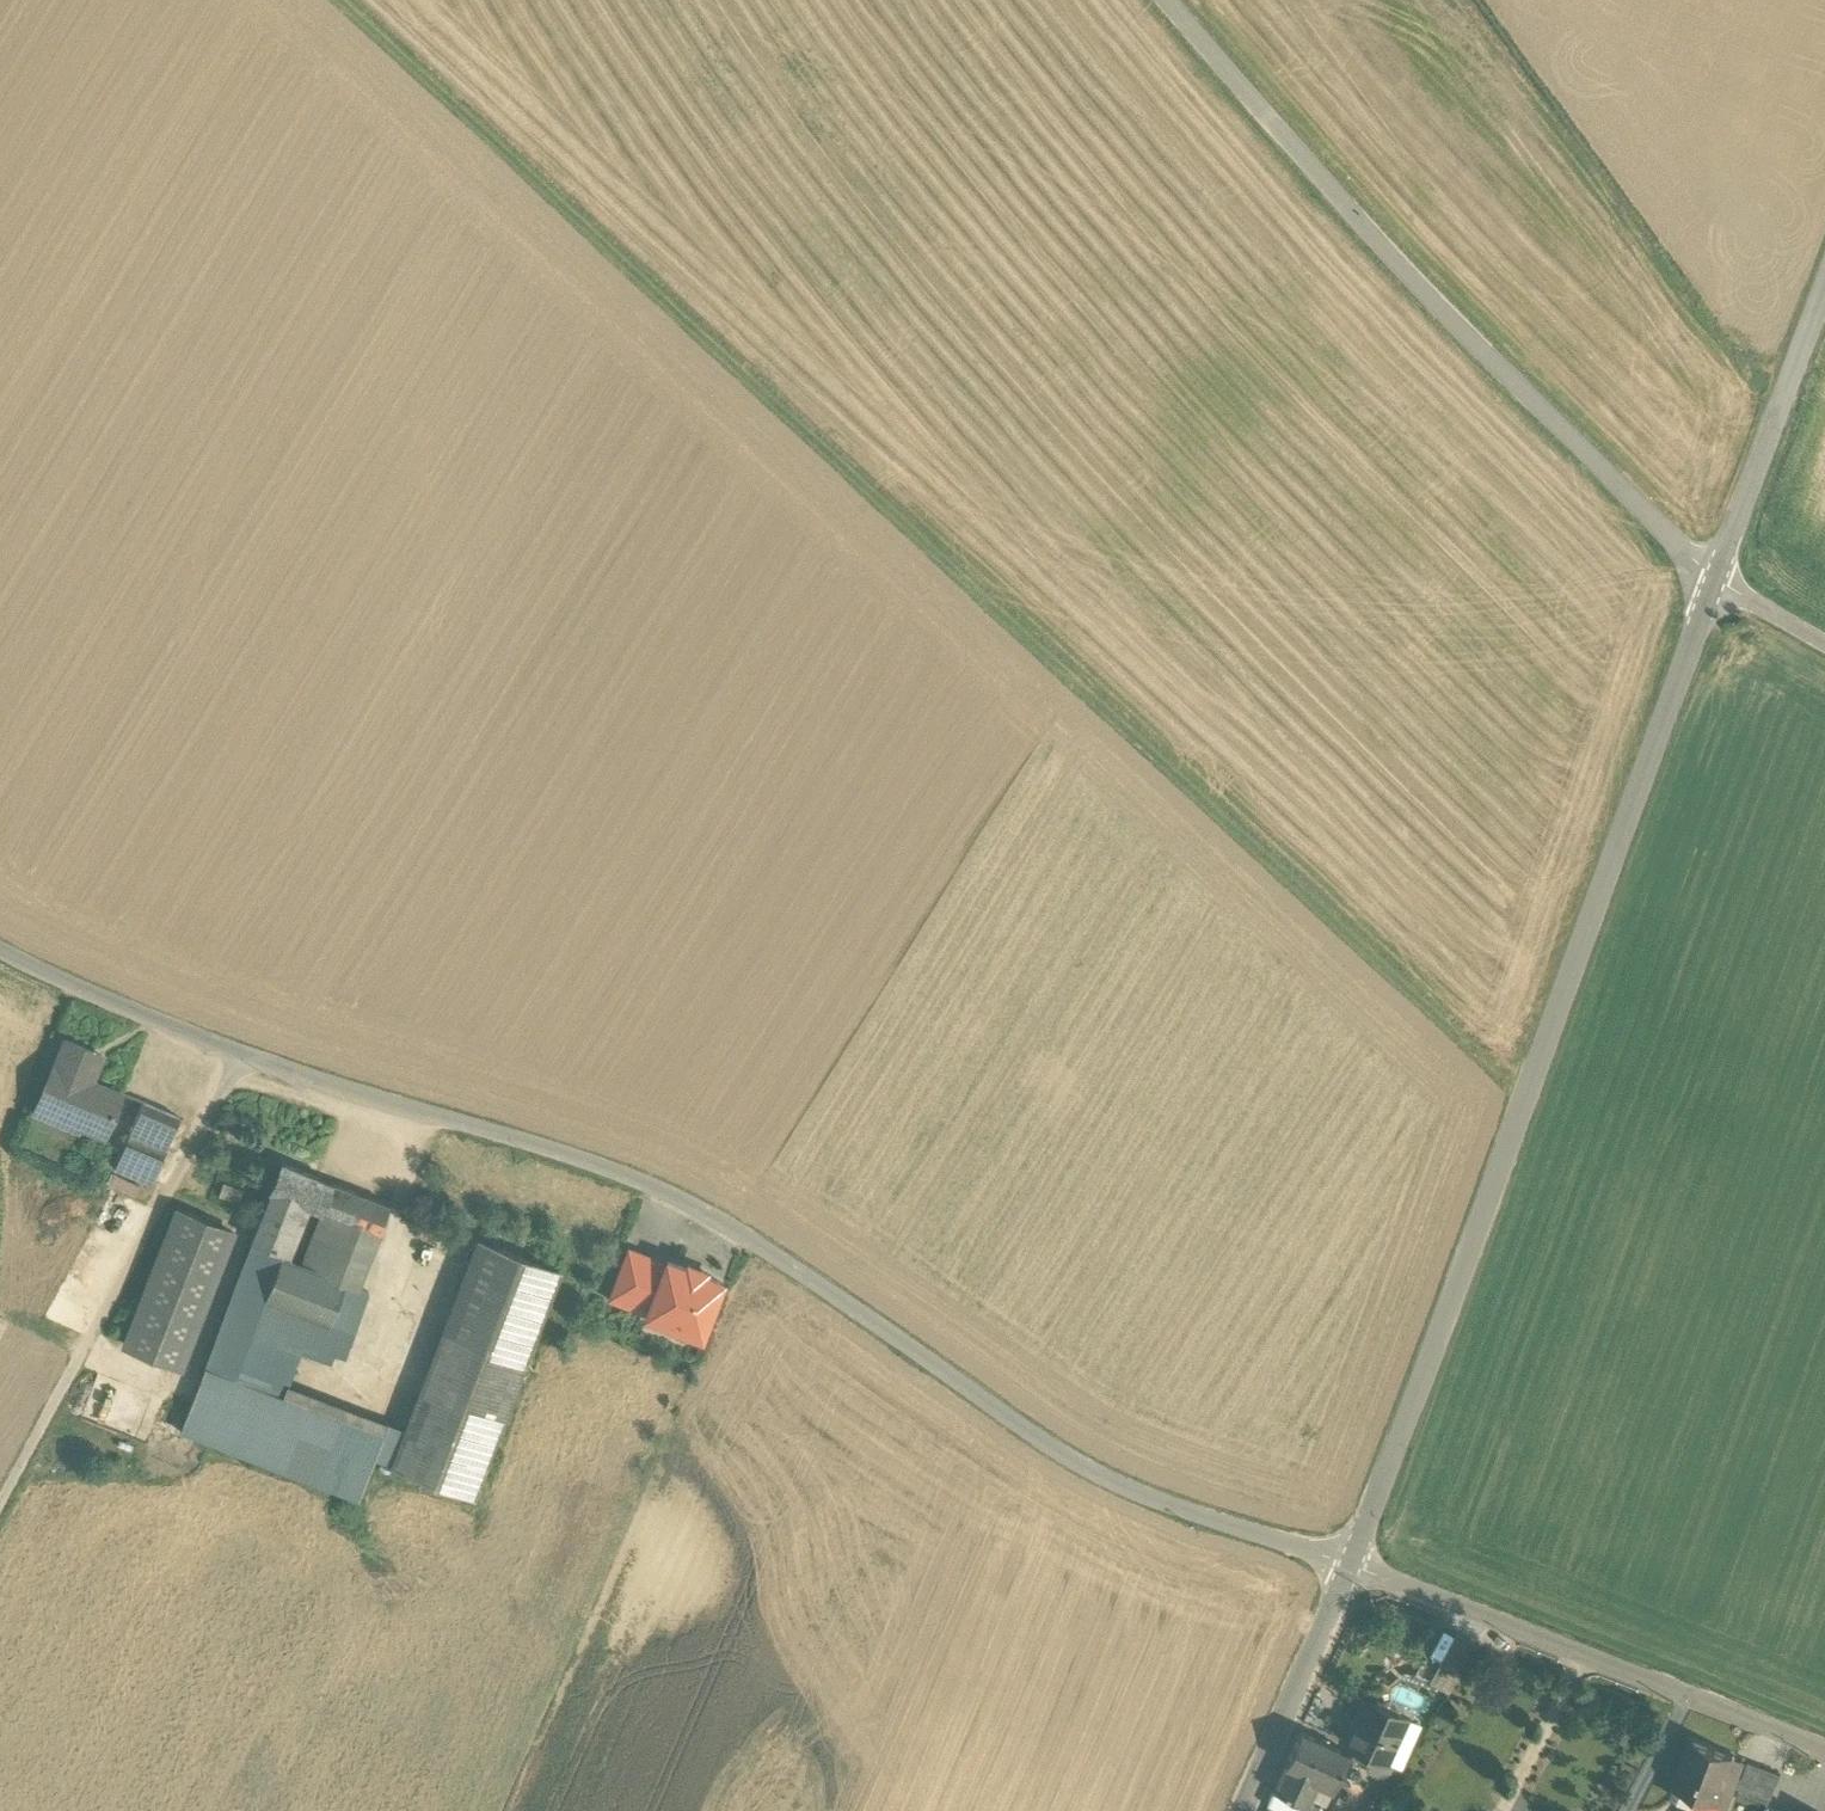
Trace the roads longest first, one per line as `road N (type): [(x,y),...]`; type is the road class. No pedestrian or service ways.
road 1 (track): [(335,0),(1339,932),(1532,1098)]
road 2 (residential): [(1350,1565),(1169,1513),(1078,1471),(779,1255),(686,1203),(592,1162),(230,1052),(0,953)]
road 3 (unclassified): [(1727,597),(1350,1565)]
road 4 (unclassified): [(1727,597),(1474,346),(1167,0)]
road 5 (residential): [(1824,1762),(1350,1565)]
road 6 (track): [(230,1052),(0,1502)]
road 7 (unclassified): [(1824,333),(1727,597)]
road 8 (unclassified): [(1350,1565),(1244,1810)]

